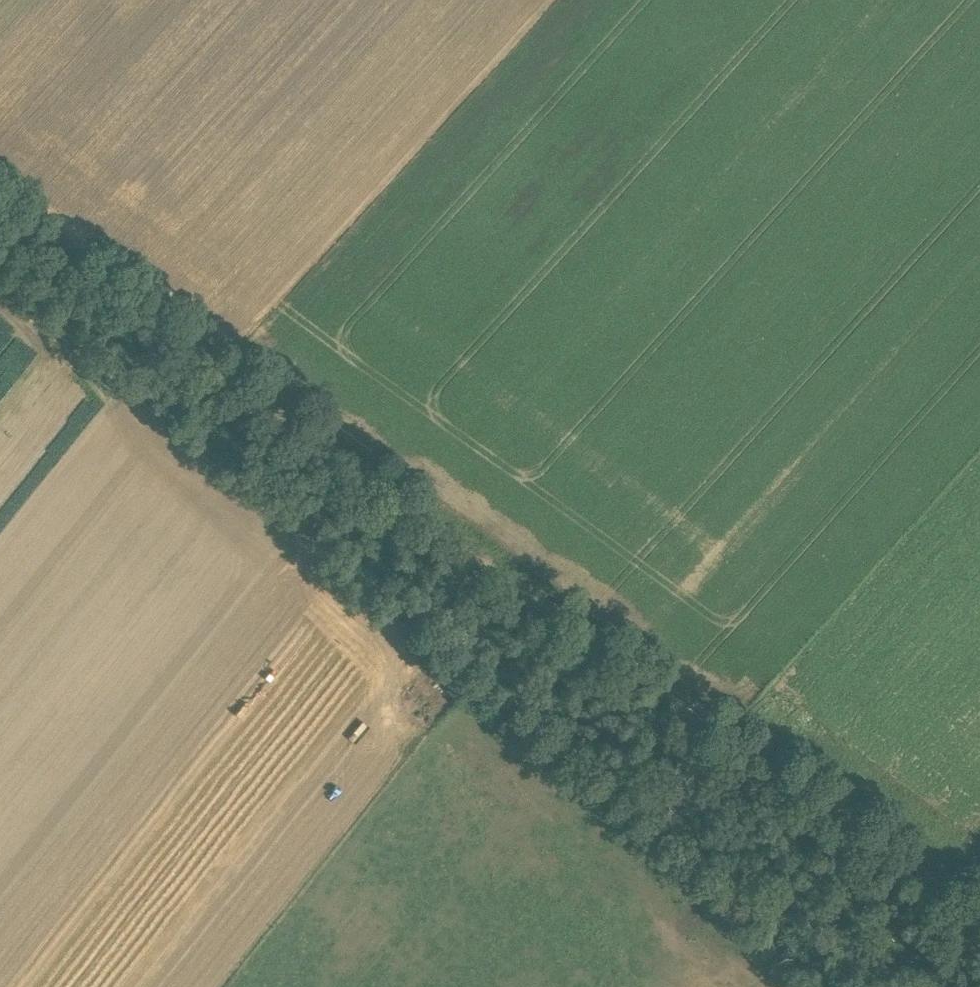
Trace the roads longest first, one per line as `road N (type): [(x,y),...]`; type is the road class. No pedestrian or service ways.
road 1 (track): [(964,934),(949,894),(0,223)]
road 2 (track): [(0,281),(792,986)]

